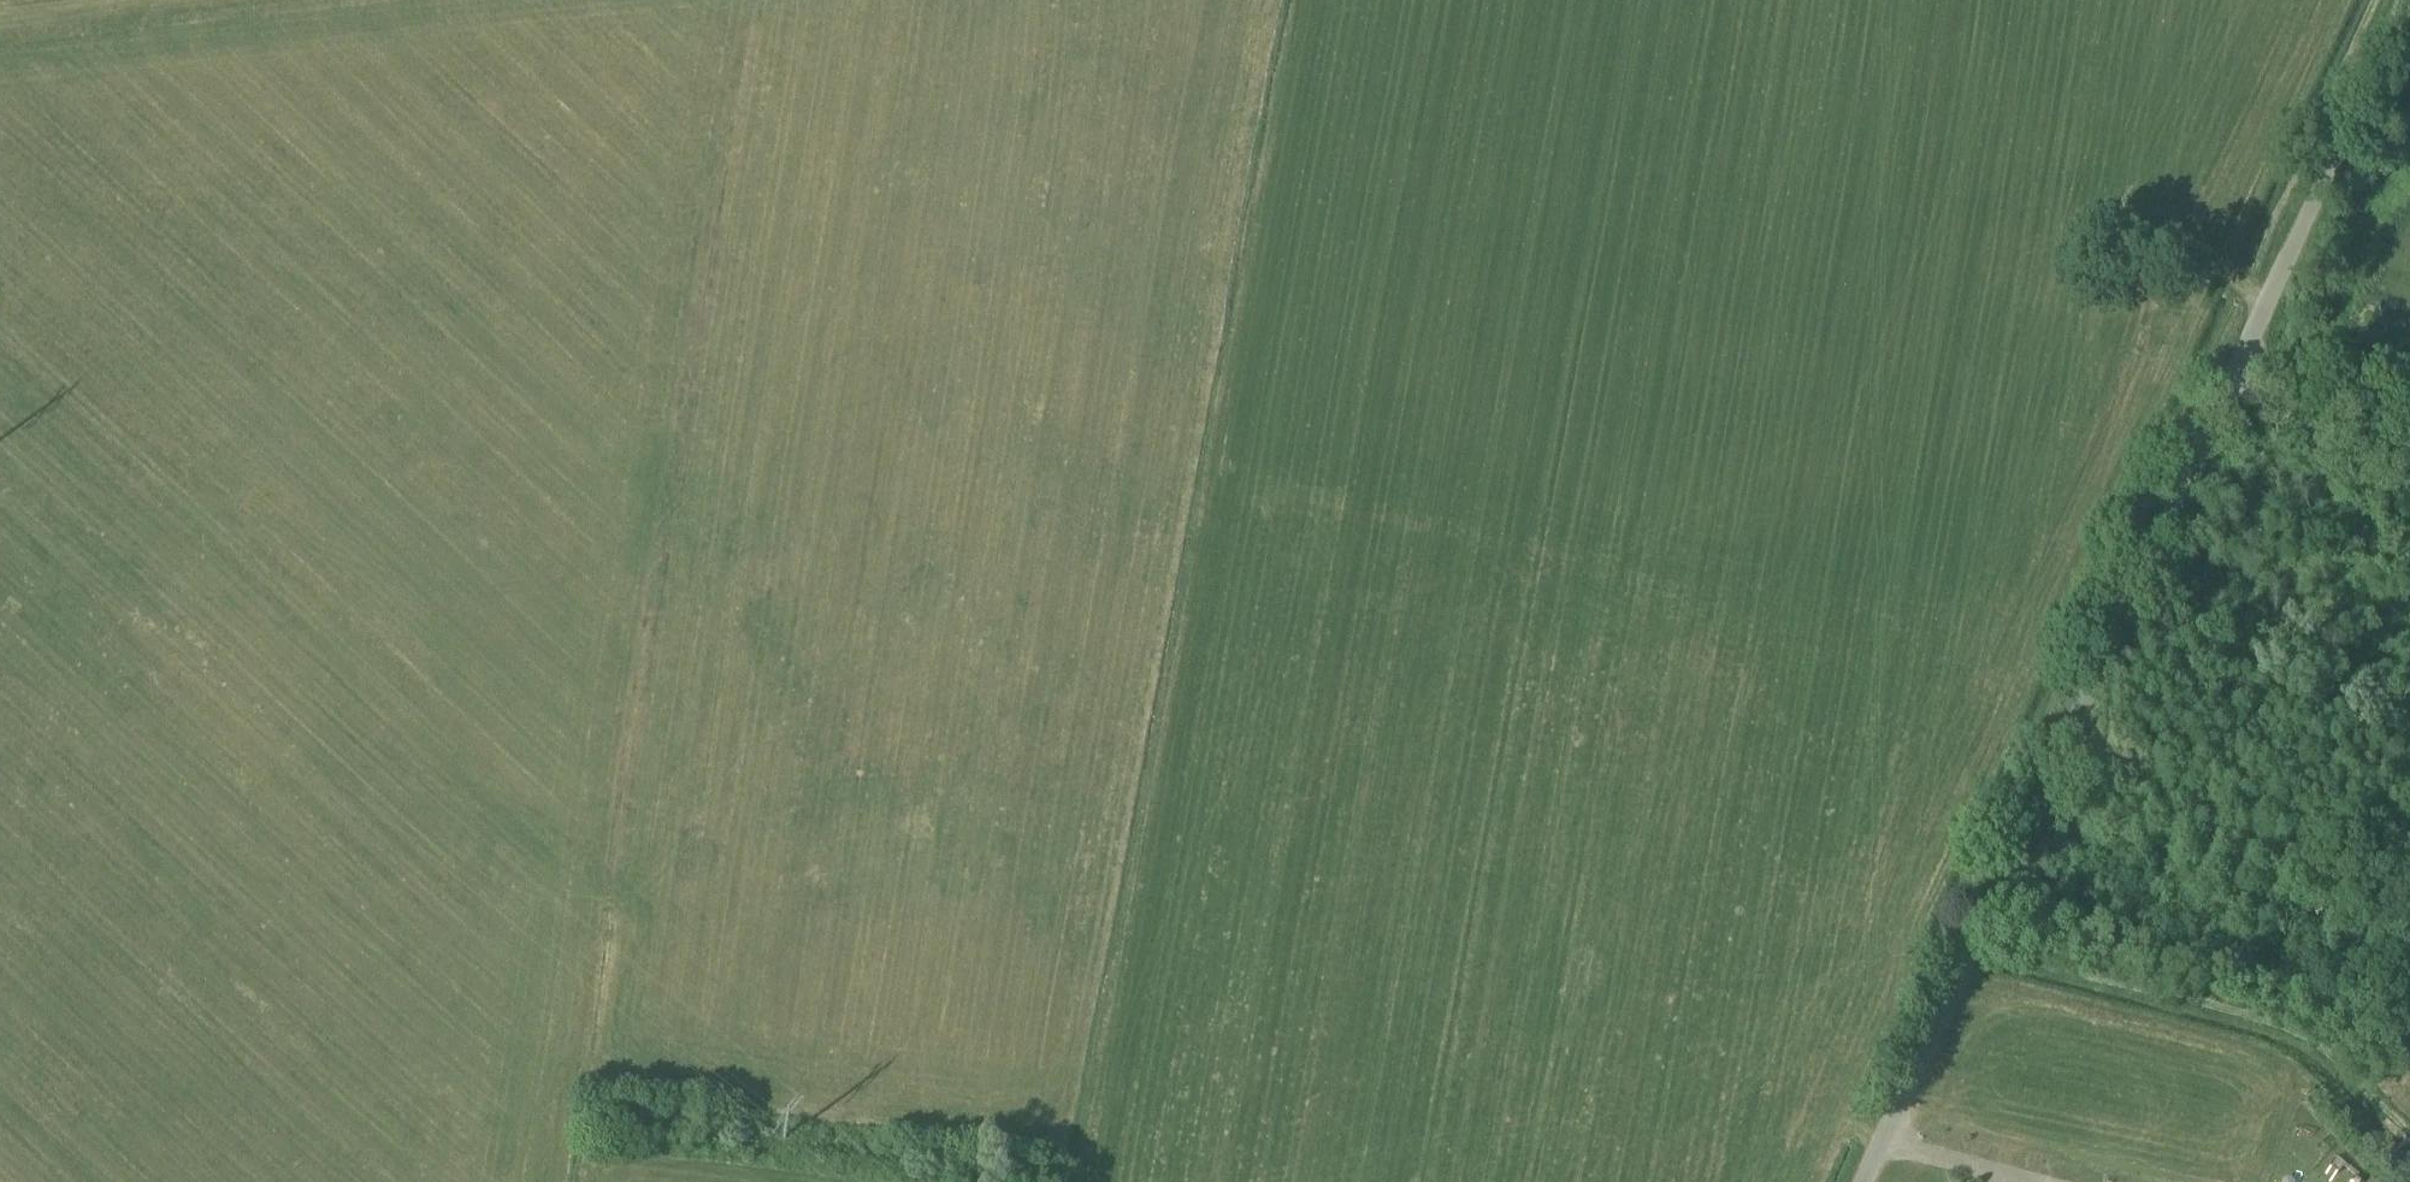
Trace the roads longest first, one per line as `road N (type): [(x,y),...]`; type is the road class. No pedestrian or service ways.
road 1 (unclassified): [(1863,1181),(2238,368)]
road 2 (unclassified): [(2238,368),(2405,0)]
road 3 (unclassified): [(2238,368),(2409,446)]

